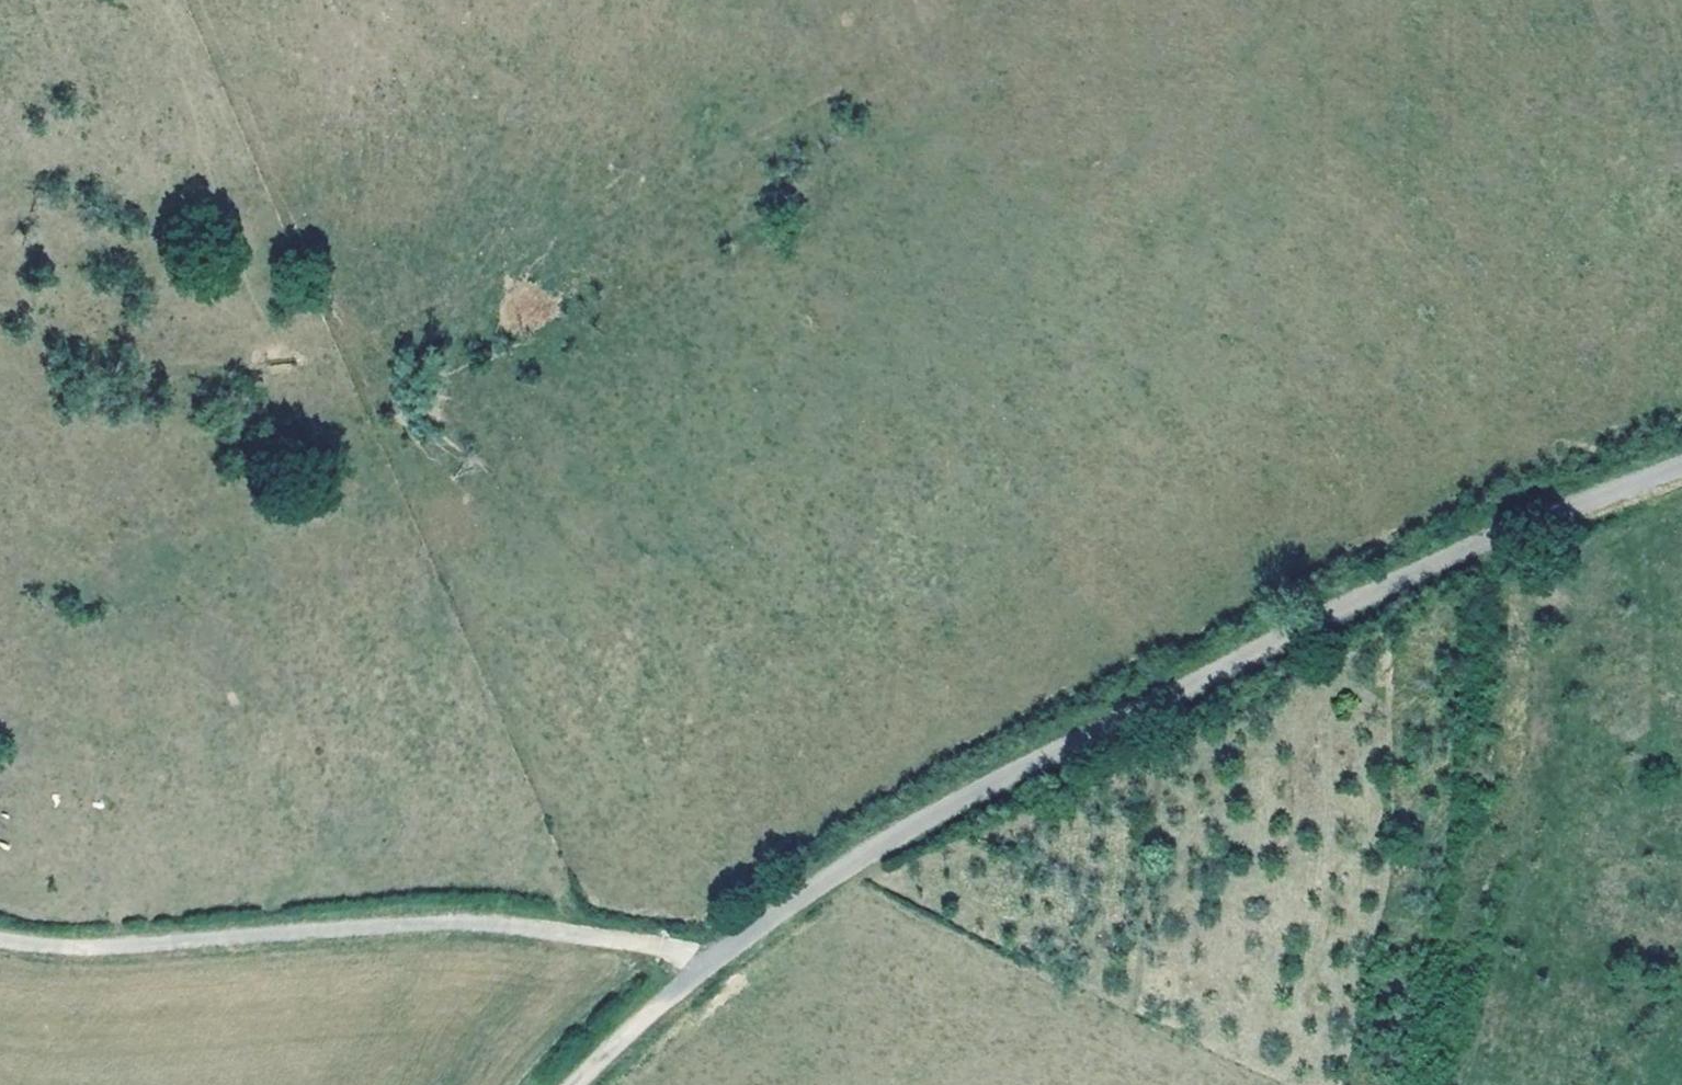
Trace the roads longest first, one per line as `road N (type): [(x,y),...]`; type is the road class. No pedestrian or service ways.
road 1 (unclassified): [(1681,465),(1488,535),(944,807),(709,959),(571,1084)]
road 2 (track): [(0,936),(129,946),(460,920),(588,933),(709,959)]

